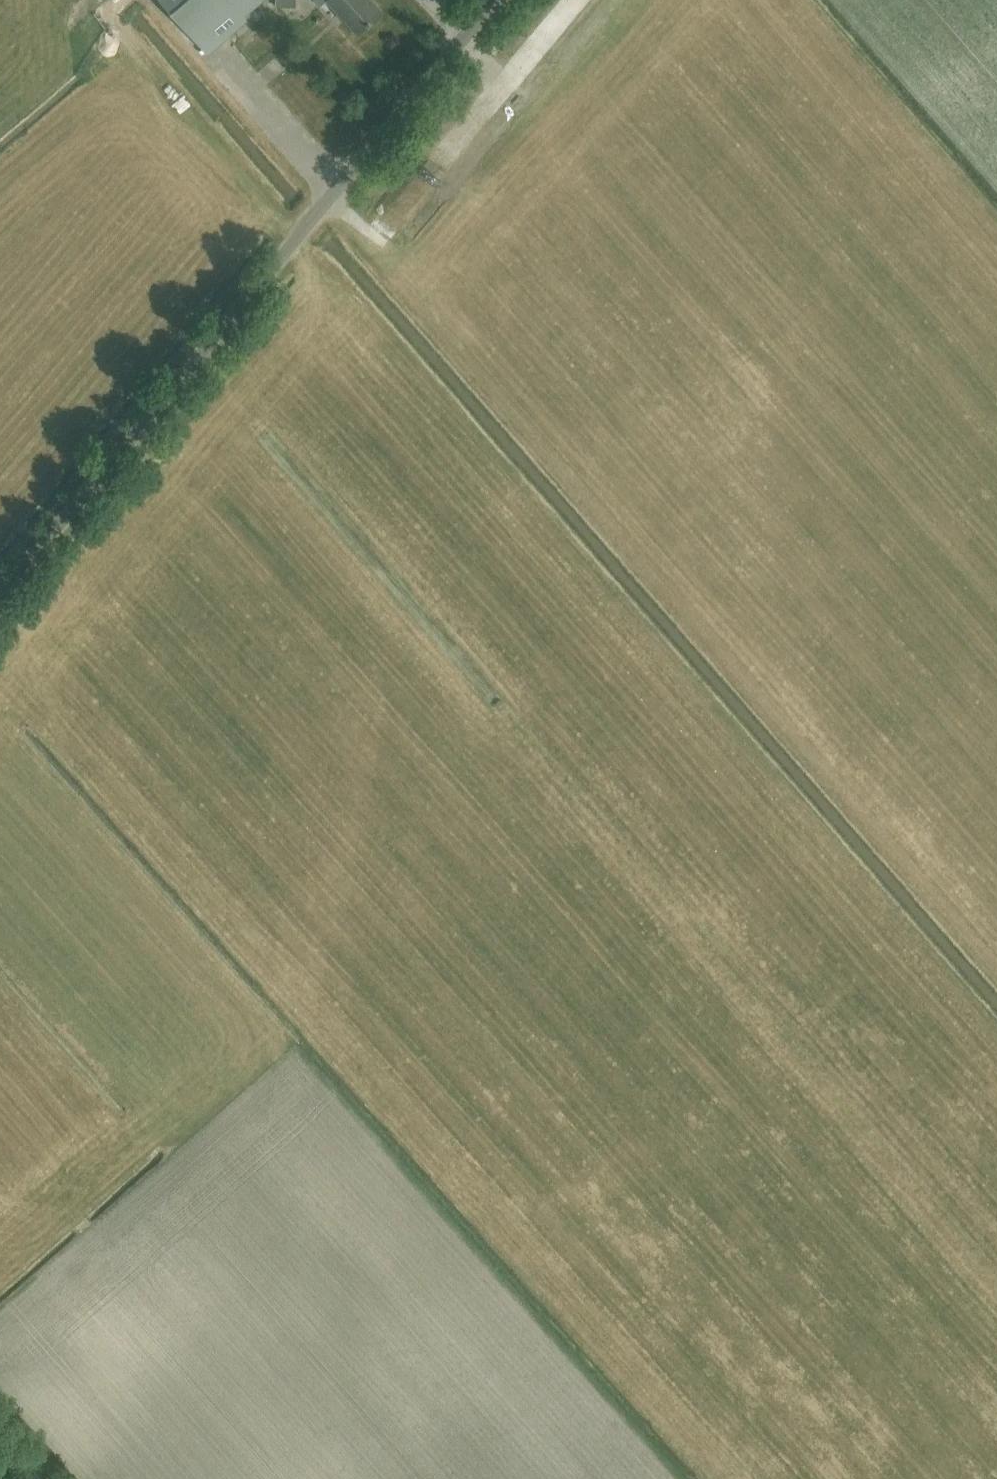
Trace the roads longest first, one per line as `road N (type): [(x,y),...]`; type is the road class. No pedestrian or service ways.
road 1 (unclassified): [(0,598),(493,0)]

